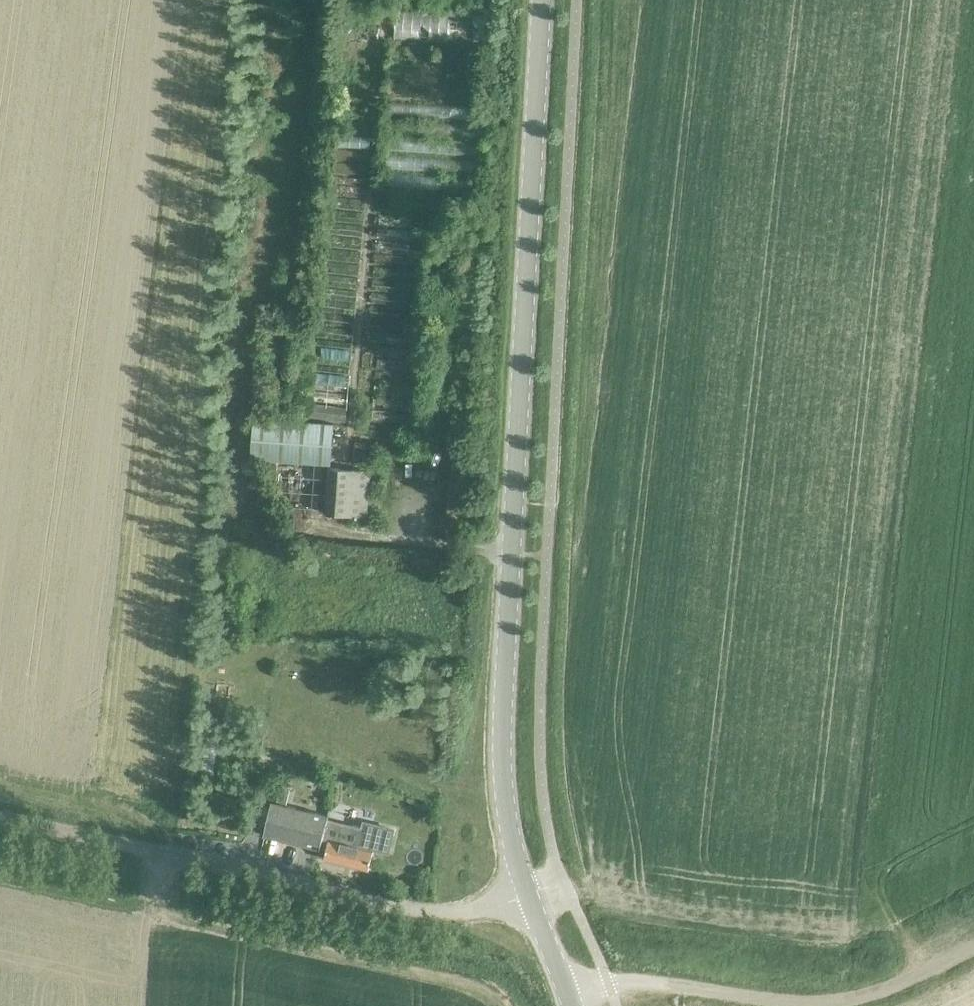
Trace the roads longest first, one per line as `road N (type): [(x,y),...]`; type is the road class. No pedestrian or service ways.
road 1 (tertiary): [(526,897),(502,764),(543,0)]
road 2 (unclassified): [(526,897),(418,912),(241,873)]
road 3 (track): [(241,873),(0,817)]
road 4 (track): [(791,1005),(653,983),(608,986)]
road 5 (track): [(973,955),(846,1005)]

